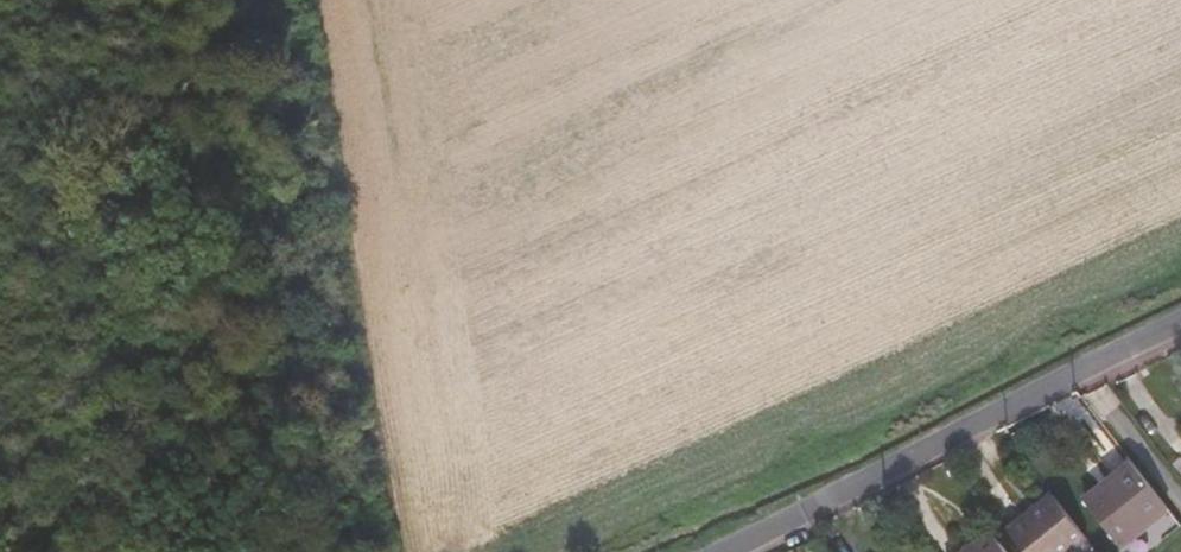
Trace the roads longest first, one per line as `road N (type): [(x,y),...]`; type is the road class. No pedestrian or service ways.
road 1 (residential): [(724,551),(1180,325)]

